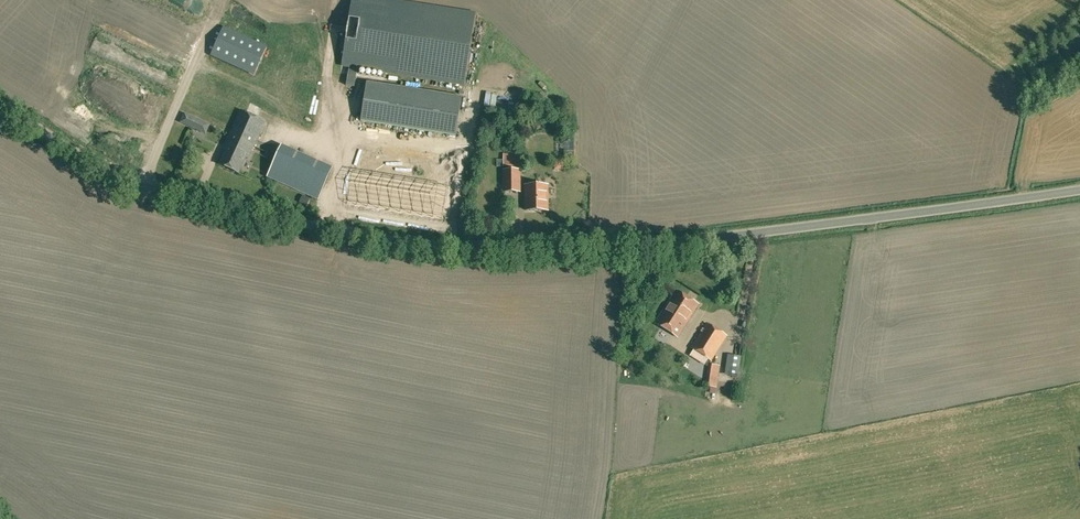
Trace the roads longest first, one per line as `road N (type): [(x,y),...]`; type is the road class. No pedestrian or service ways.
road 1 (unclassified): [(1079,189),(659,244),(445,248),(139,187),(0,104)]

